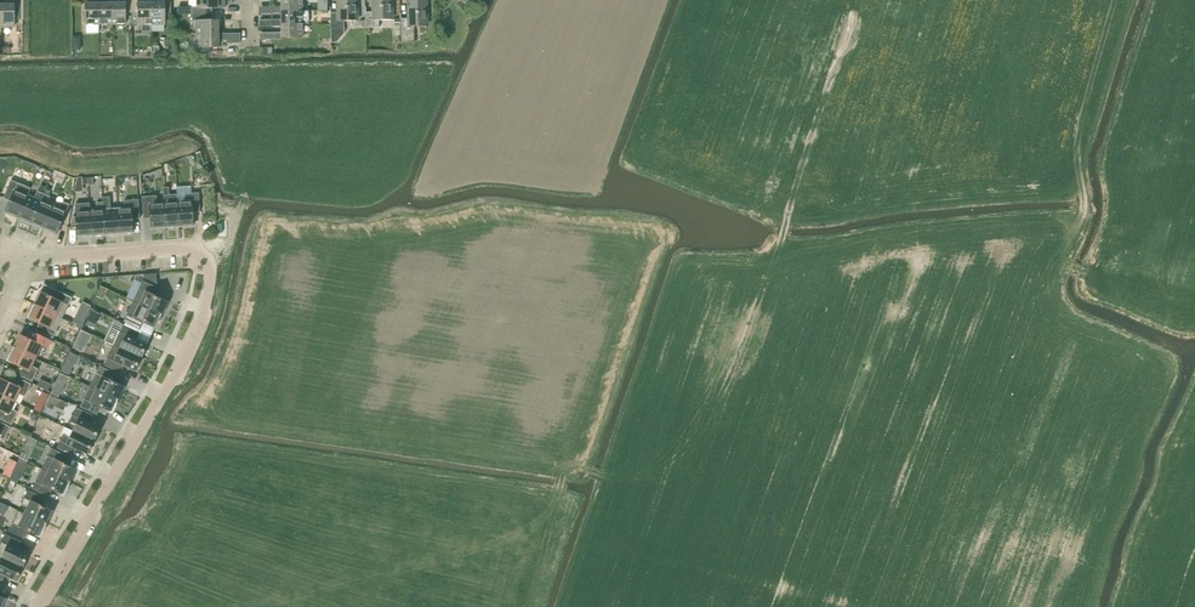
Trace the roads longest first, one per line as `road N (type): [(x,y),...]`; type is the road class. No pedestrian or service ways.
road 1 (unclassified): [(36,606),(169,383),(206,299),(209,264),(186,248),(65,258),(16,250)]

